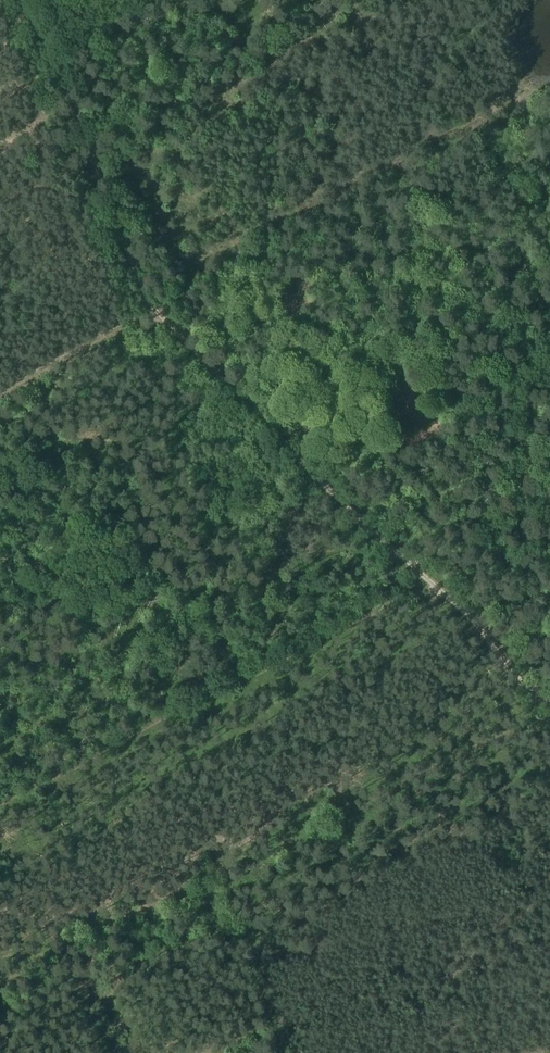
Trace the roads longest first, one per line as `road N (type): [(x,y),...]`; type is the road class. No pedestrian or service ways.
road 1 (track): [(549,699),(509,669),(467,614),(293,454),(151,308)]
road 2 (track): [(151,308),(28,0)]
road 3 (track): [(151,308),(0,394)]

